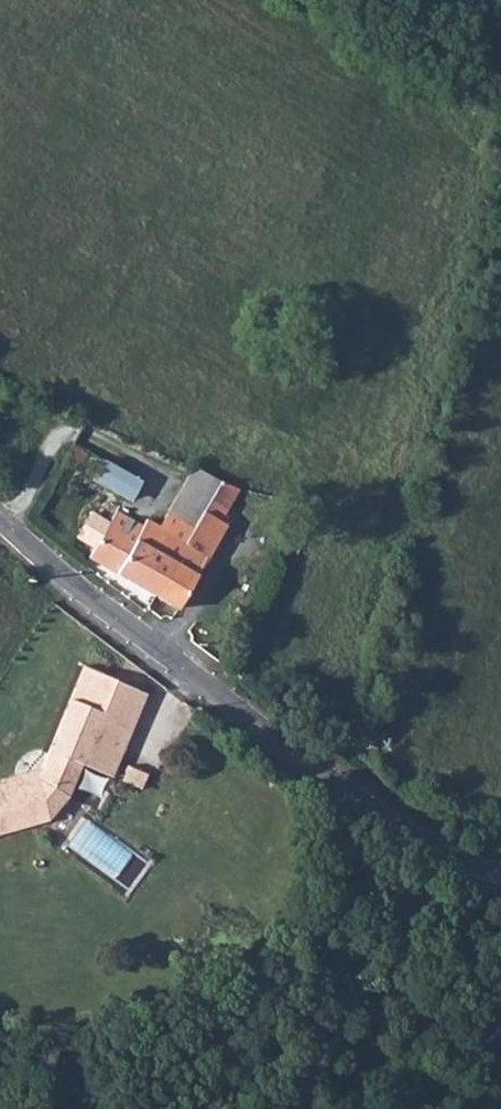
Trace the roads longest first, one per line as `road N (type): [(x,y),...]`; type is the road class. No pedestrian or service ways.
road 1 (unclassified): [(0,518),(375,812),(461,864),(500,873)]

